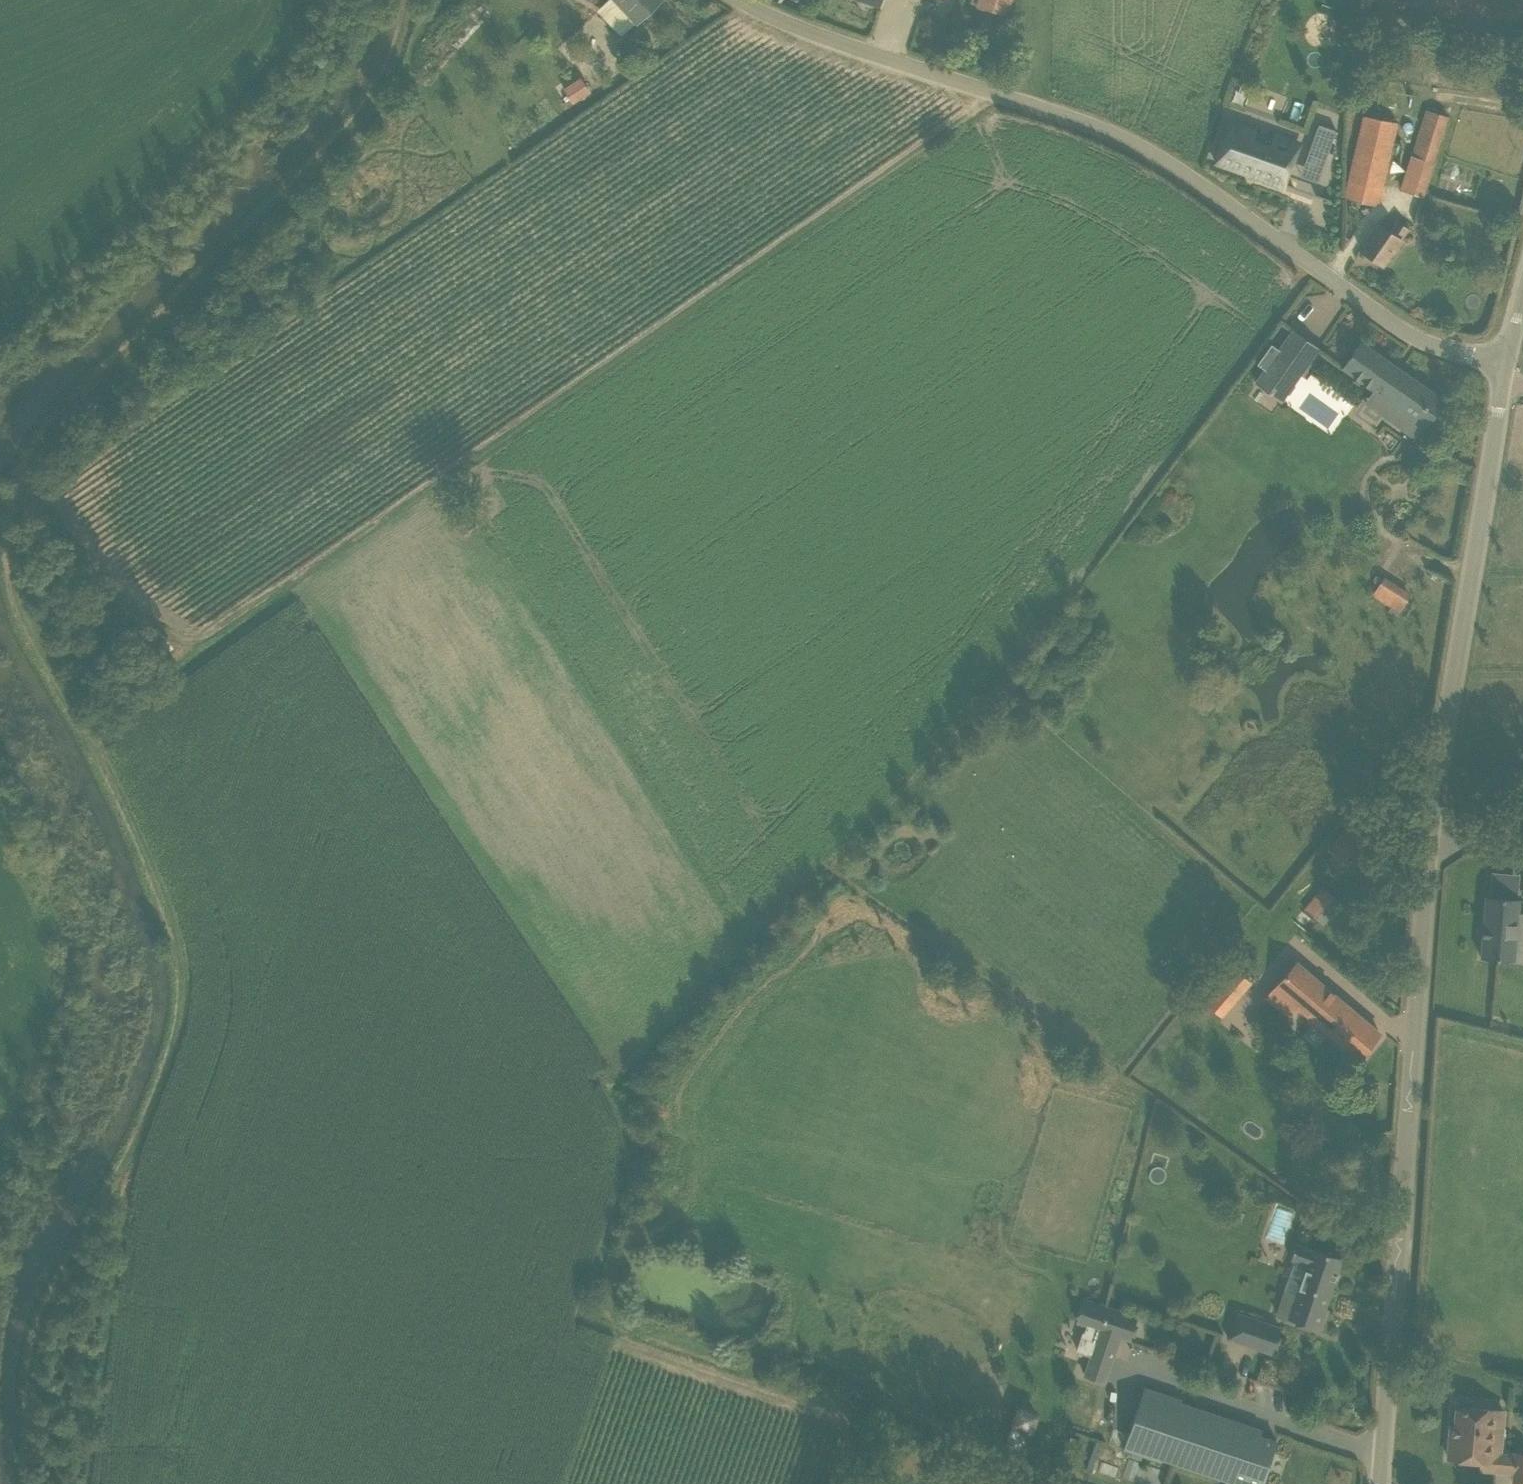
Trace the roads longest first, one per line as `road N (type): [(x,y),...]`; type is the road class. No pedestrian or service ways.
road 1 (unclassified): [(1381,1483),(1433,818),(1506,359)]
road 2 (unclassified): [(1506,359),(1430,345),(1191,177),(1082,125),(770,21),(736,0)]

